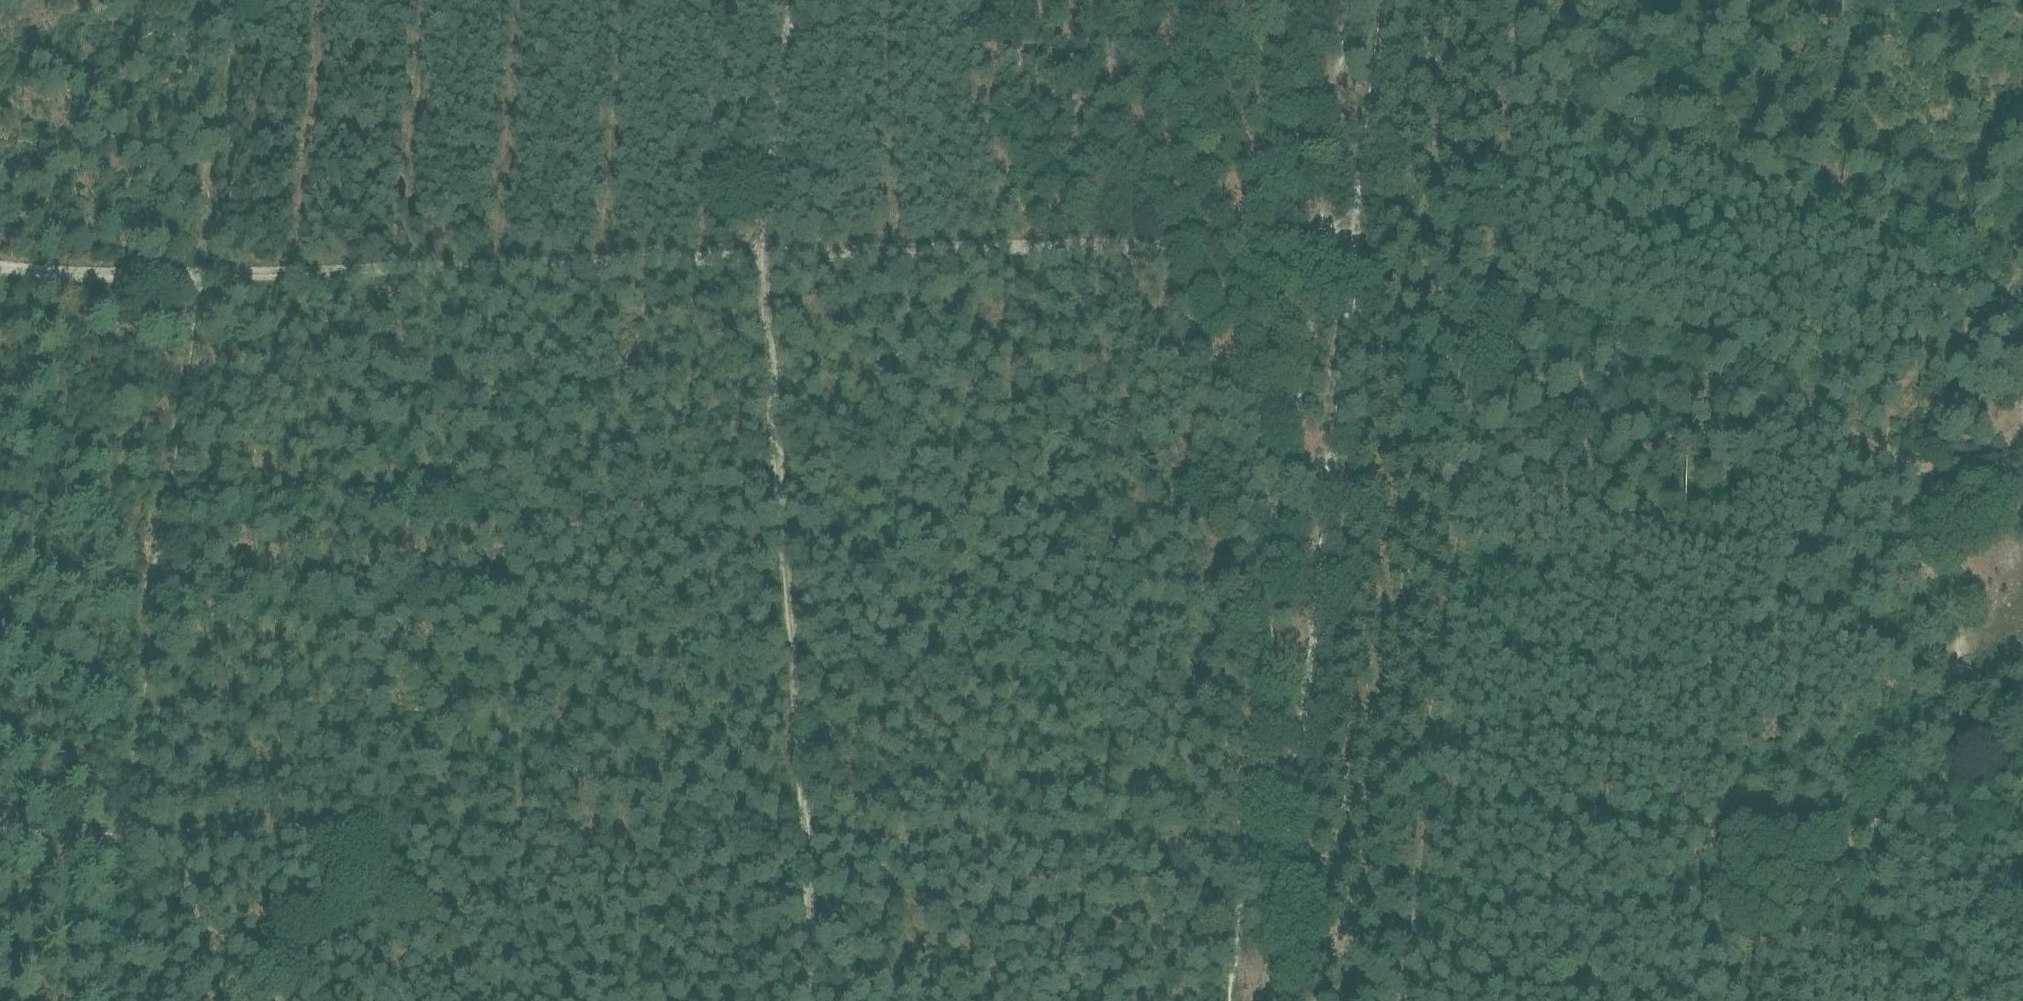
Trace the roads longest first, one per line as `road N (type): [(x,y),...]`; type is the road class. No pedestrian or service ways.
road 1 (track): [(1352,245),(187,270),(113,834)]
road 2 (track): [(1280,1000),(1377,0)]
road 3 (track): [(789,0),(759,257),(808,844),(809,1000)]
road 4 (track): [(283,1000),(243,972),(154,836),(0,833)]
road 5 (track): [(187,270),(0,270)]

